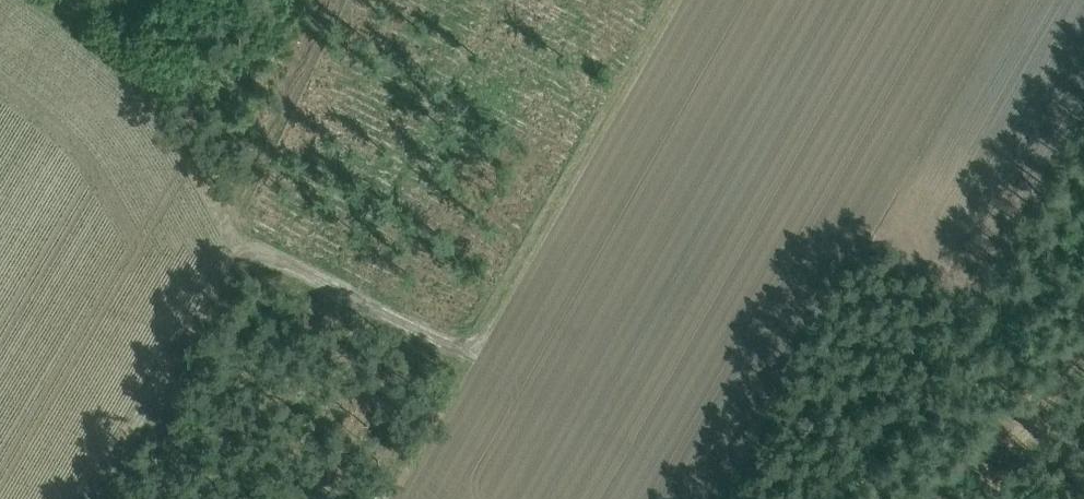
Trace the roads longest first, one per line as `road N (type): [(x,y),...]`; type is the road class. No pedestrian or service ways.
road 1 (track): [(25,0),(132,89),(216,208),(223,247),(87,498)]
road 2 (track): [(1083,452),(937,407),(799,402)]

